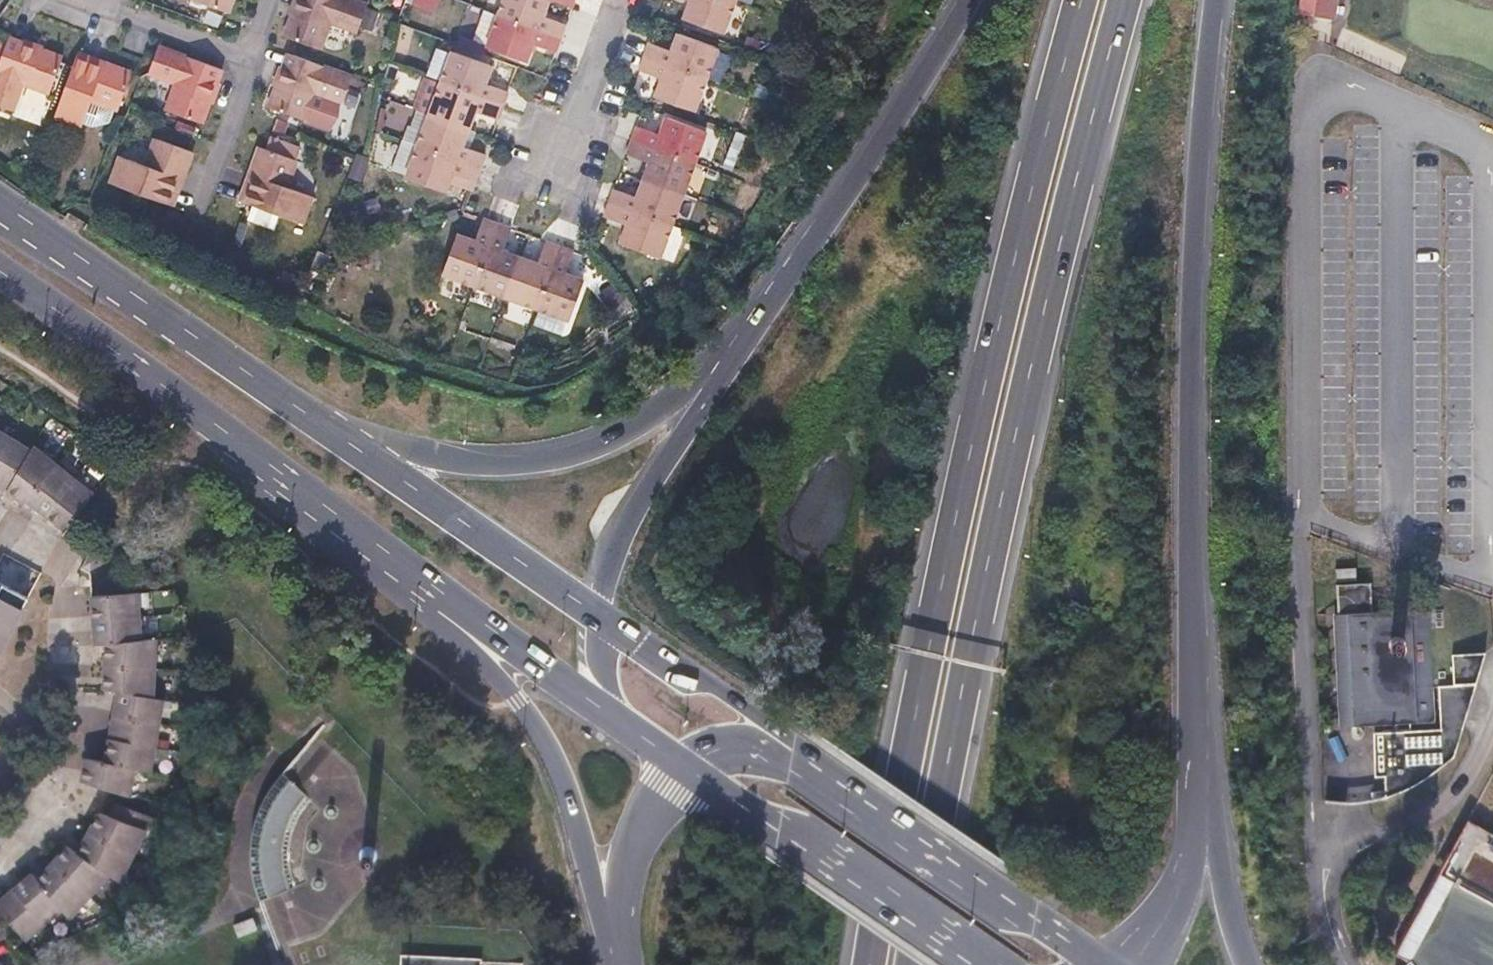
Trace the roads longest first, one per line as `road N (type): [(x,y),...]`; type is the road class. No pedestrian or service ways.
road 1 (motorway): [(1081,0),(953,527),(868,964)]
road 2 (motorway): [(913,964),(953,736),(1074,187),(1124,0)]
road 3 (motorway): [(1198,727),(1189,446),(1216,0)]
road 4 (secondary): [(0,271),(428,585)]
road 5 (motorway): [(969,0),(872,157),(704,388)]
road 6 (motorway): [(704,388),(601,446),(525,464),(440,459),(323,424)]
road 7 (secondary): [(323,424),(0,209)]
road 8 (motorway): [(428,585),(543,738),(604,913)]
road 9 (secondary): [(1099,964),(811,762)]
road 10 (secondary): [(683,767),(966,964)]
road 11 (secondary): [(603,622),(323,424)]
road 12 (motorway): [(704,388),(610,559),(603,622)]
road 13 (motorway): [(1132,964),(1187,870),(1198,727)]
road 14 (secondary): [(811,762),(603,622)]
road 15 (secondary): [(428,585),(625,727)]
road 16 (motorway): [(1247,964),(1198,727)]
road 17 (residential): [(258,60),(95,0)]
road 18 (motorway): [(683,767),(640,829),(604,913)]
road 19 (residential): [(258,60),(205,209)]
road 20 (secondary): [(811,762),(747,753),(683,767)]

